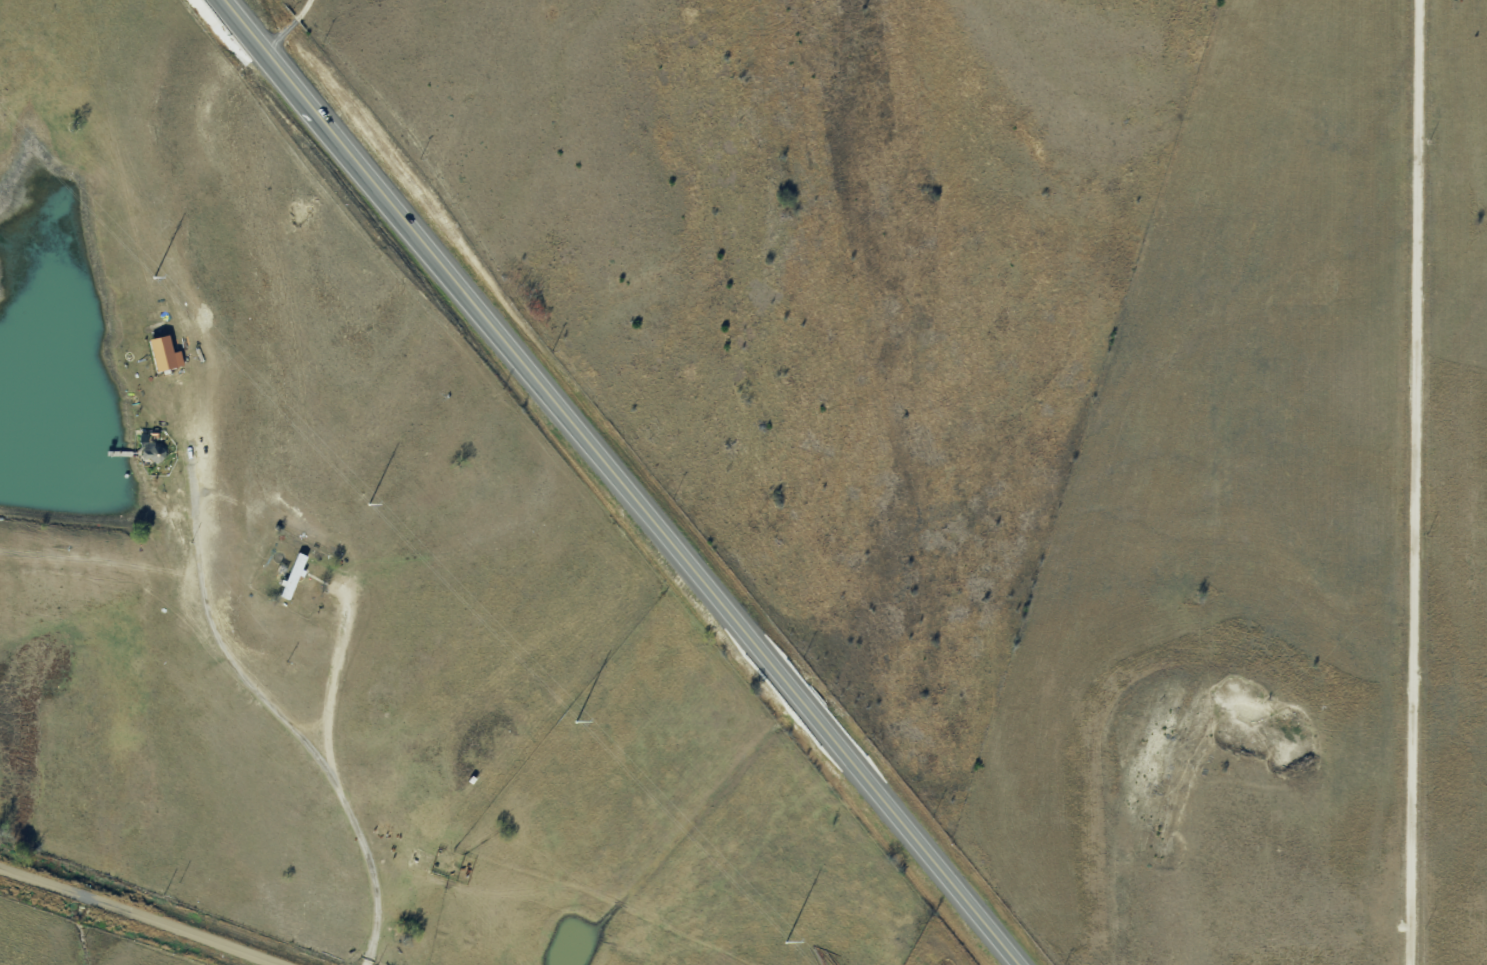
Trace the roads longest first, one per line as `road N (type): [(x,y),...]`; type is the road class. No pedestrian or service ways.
road 1 (primary): [(1024,964),(232,0)]
road 2 (residential): [(0,870),(257,964)]

